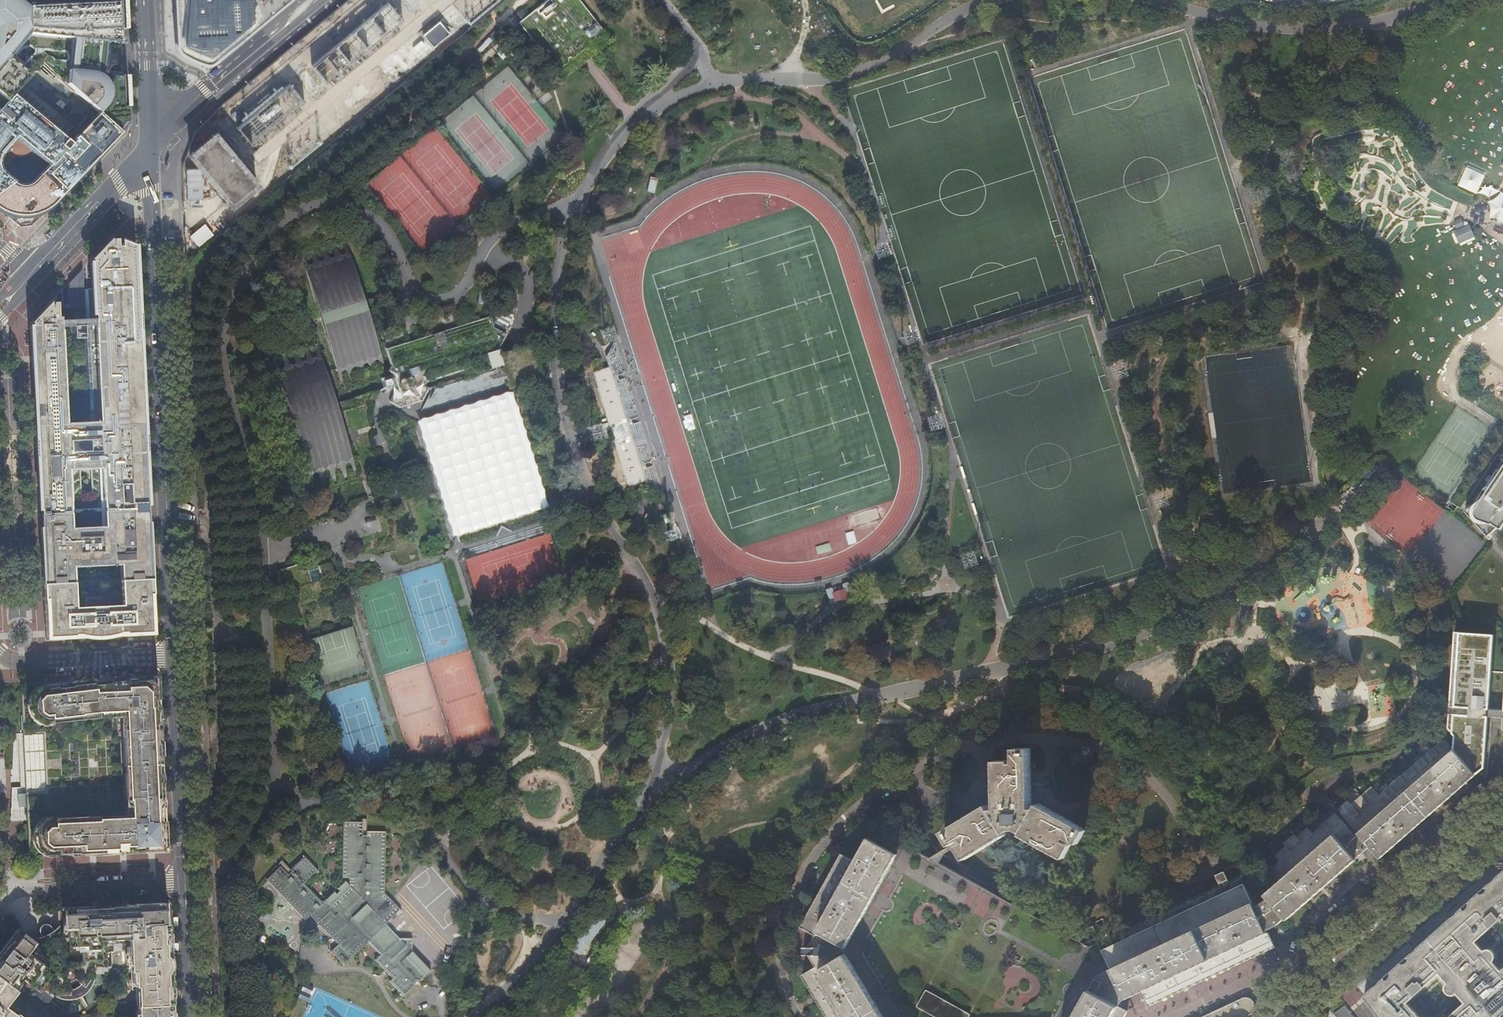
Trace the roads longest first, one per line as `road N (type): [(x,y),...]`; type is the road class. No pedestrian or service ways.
road 1 (secondary): [(175,655),(150,151)]
road 2 (residential): [(1502,823),(1309,994)]
road 3 (secondary): [(187,883),(175,655)]
road 4 (residential): [(150,151),(315,0)]
road 5 (residential): [(0,908),(30,890),(187,883)]
road 6 (residential): [(175,655),(24,662),(0,655)]
road 7 (tertiary): [(31,276),(150,151)]
road 8 (residential): [(1309,994),(1292,959),(1173,1016)]
road 9 (secondary): [(150,151),(143,0)]
road 10 (secondary): [(193,1016),(187,883)]

